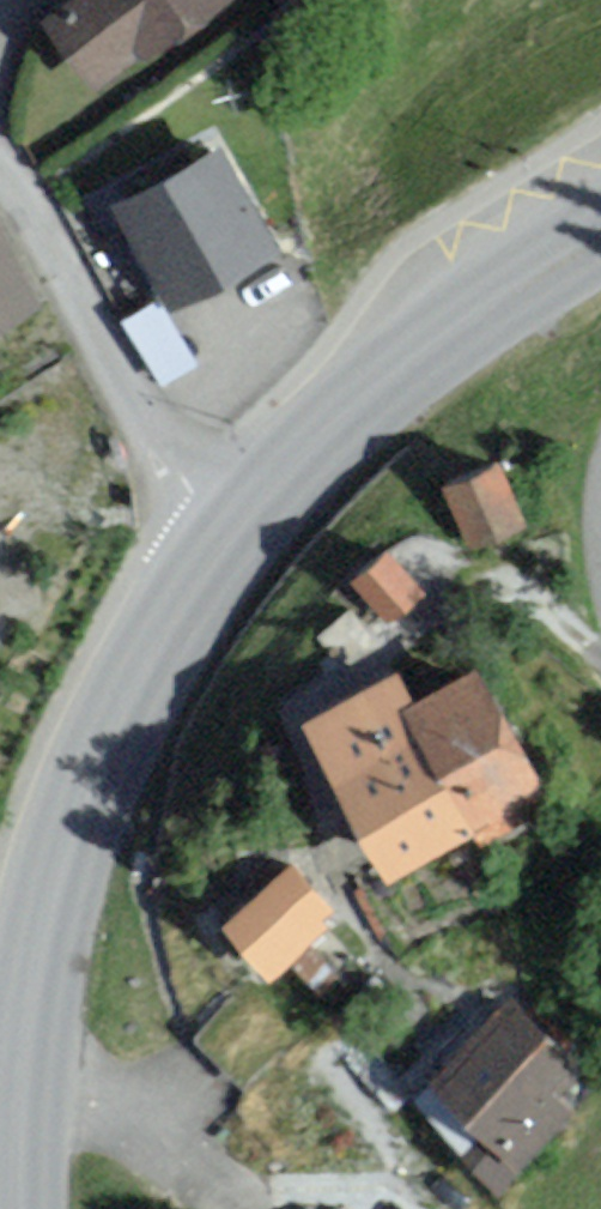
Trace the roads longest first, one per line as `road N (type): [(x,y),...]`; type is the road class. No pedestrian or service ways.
road 1 (secondary): [(232,548),(118,730),(46,909),(25,1054)]
road 2 (secondary): [(600,248),(432,356),(335,433),(232,548)]
road 3 (residential): [(232,548),(0,167)]
road 4 (residential): [(25,1054),(193,1182)]
road 5 (secondary): [(25,1054),(23,1208)]

